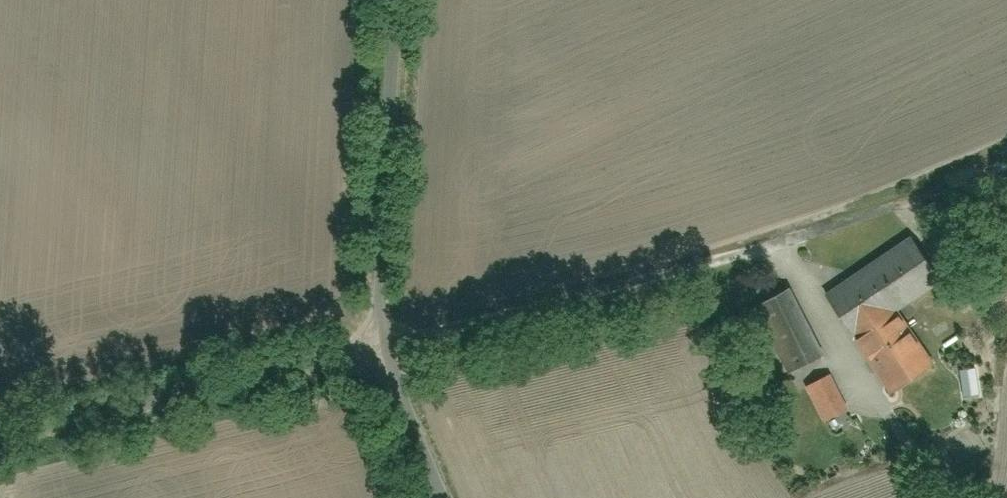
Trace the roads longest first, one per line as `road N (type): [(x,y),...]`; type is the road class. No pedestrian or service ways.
road 1 (residential): [(374,343),(888,212)]
road 2 (residential): [(374,343),(0,428)]
road 3 (residential): [(374,343),(392,0)]
road 4 (track): [(953,497),(785,242)]
road 5 (residential): [(443,497),(374,343)]

